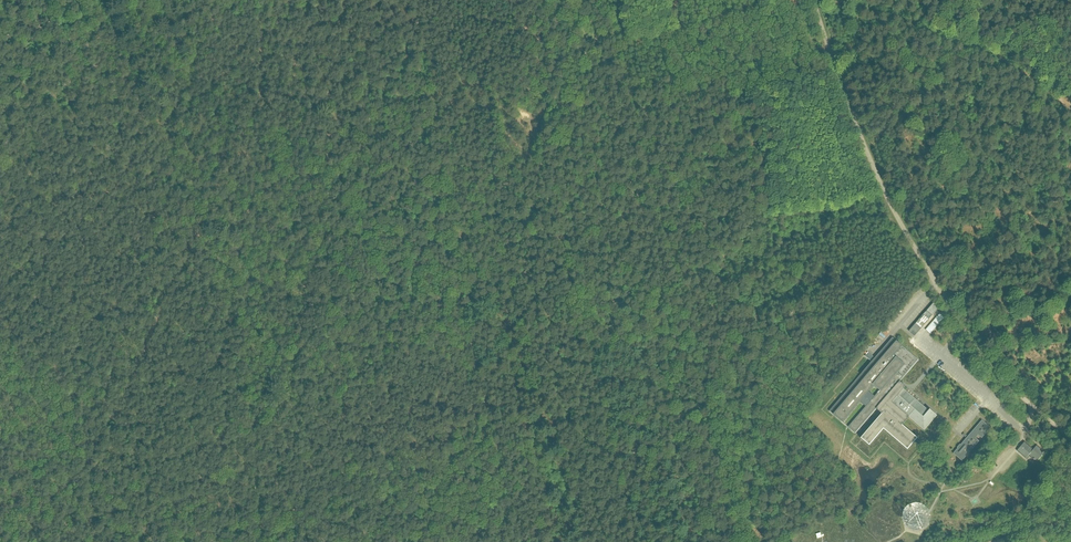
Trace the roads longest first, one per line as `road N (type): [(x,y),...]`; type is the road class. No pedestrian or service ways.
road 1 (unclassified): [(813,0),(879,180),(920,257),(997,374),(1066,434)]
road 2 (track): [(547,156),(517,178),(394,168),(261,102)]
road 3 (track): [(838,0),(950,33),(995,55)]
road 4 (track): [(679,33),(803,0)]

